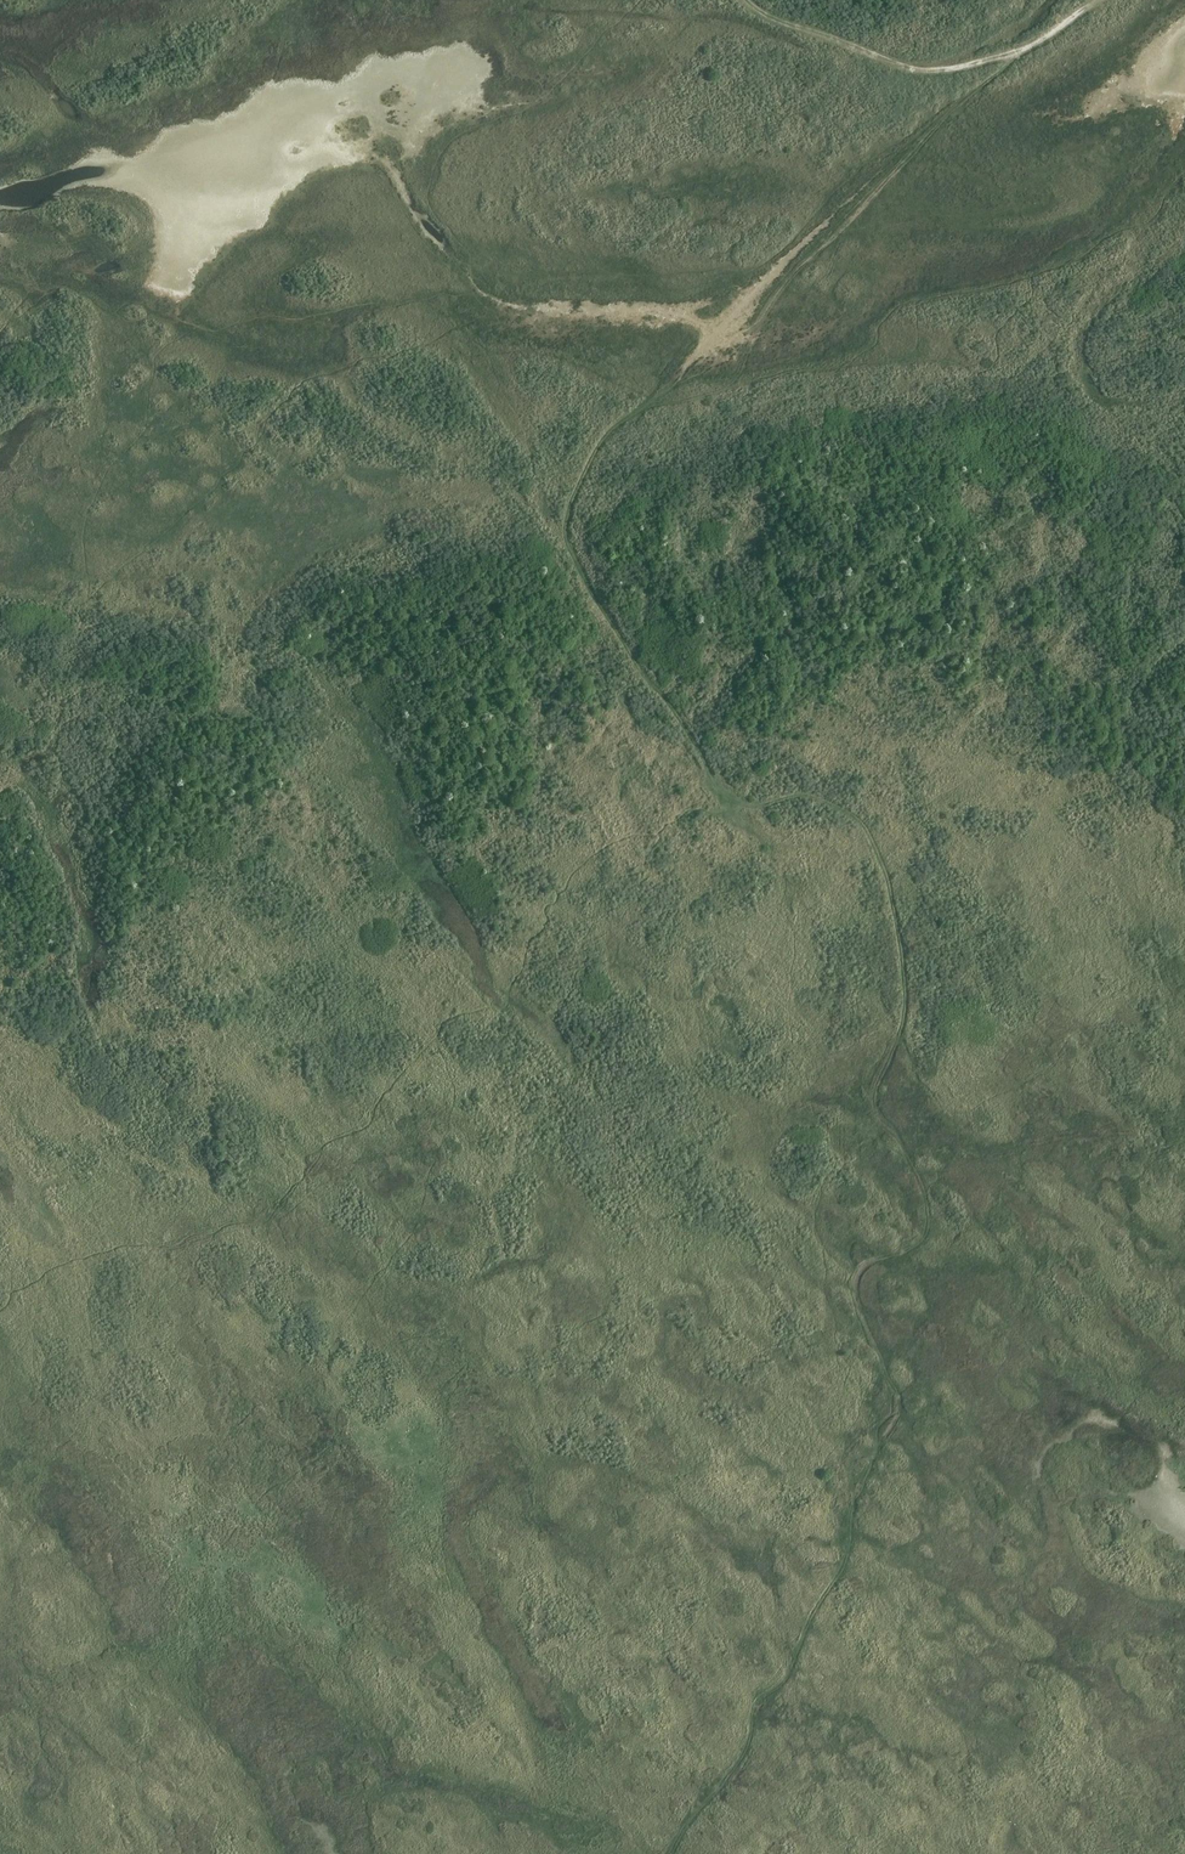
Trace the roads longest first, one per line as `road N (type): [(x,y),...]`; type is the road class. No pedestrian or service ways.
road 1 (track): [(752,0),(922,67),(975,61),(1054,37),(1099,0)]

